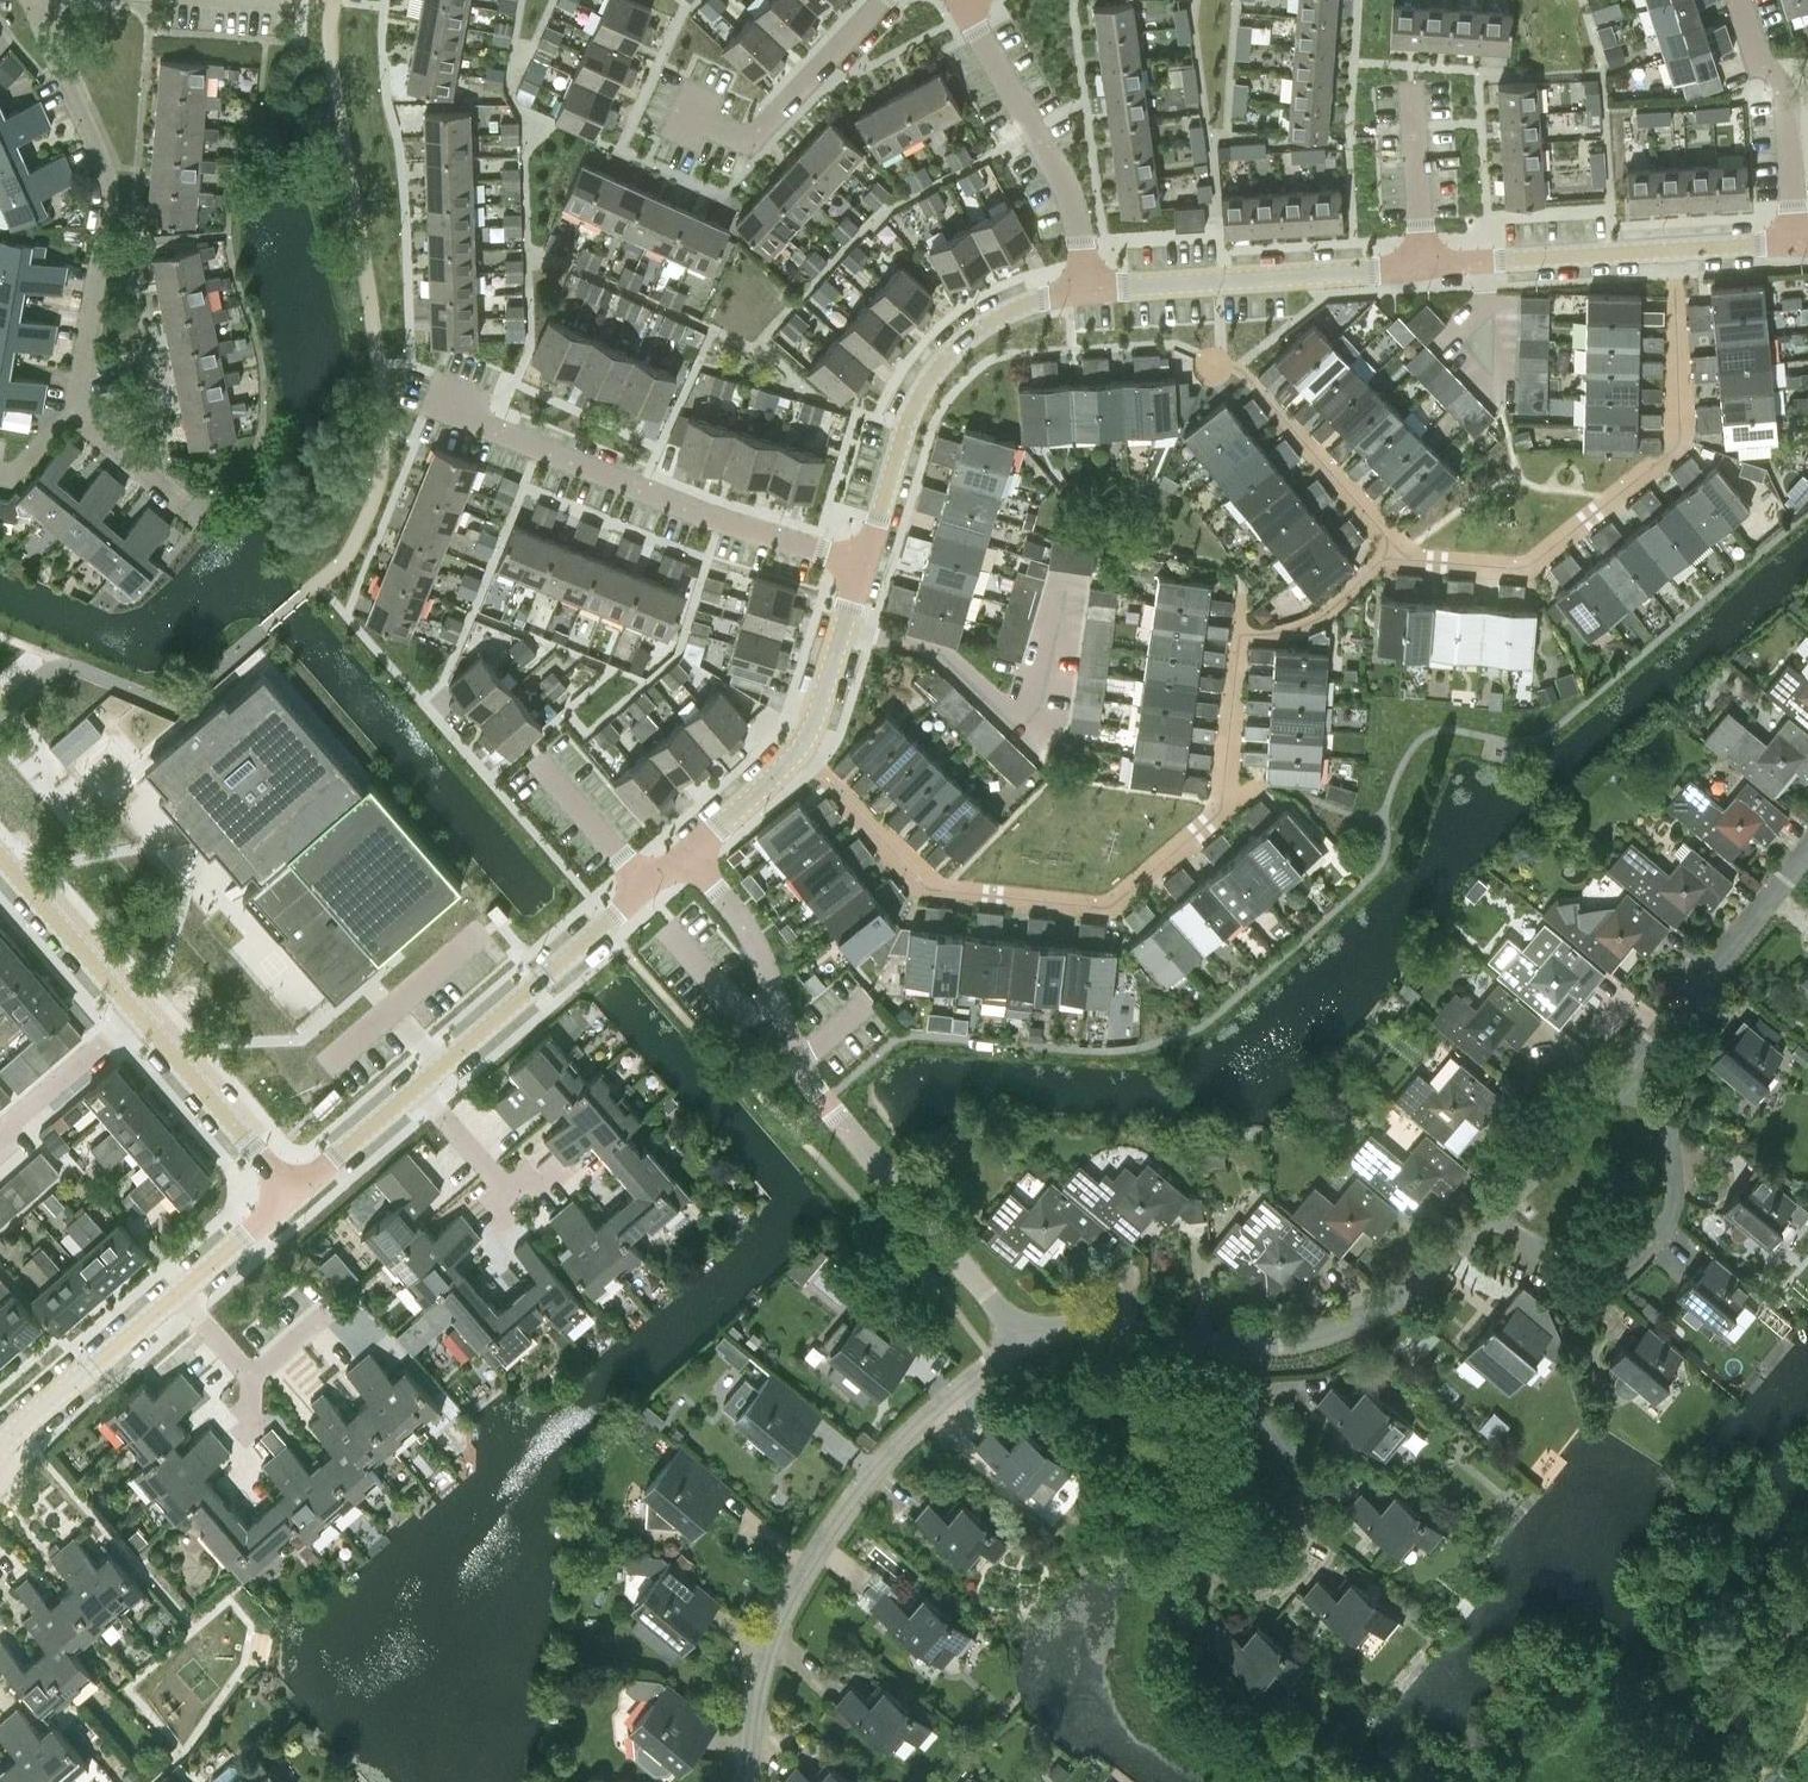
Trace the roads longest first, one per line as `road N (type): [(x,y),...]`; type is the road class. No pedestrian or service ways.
road 1 (unclassified): [(1018,1337),(797,1060),(757,949),(699,843)]
road 2 (residential): [(197,517),(85,423),(92,181),(32,0)]
road 3 (residential): [(747,1781),(753,1696),(803,1564),(874,1469),(1018,1337)]
road 4 (tertiary): [(291,1197),(0,859)]
road 5 (residential): [(862,561),(659,499),(512,432),(460,399)]
road 6 (residential): [(1481,1225),(1575,1275),(1614,1280),(1663,1228),(1674,1194),(1674,1150),(1651,1112),(1615,1087)]
road 7 (tertiary): [(862,561),(904,417),(928,376),(969,333),(1018,305),(1087,288)]
road 8 (tertiary): [(1421,265),(1795,244)]
road 9 (unclassified): [(1243,1346),(1252,1404),(1304,1474),(1301,1529),(1290,1555),(1253,1574),(1183,1556)]
road 10 (tertiary): [(699,843),(749,802),(824,698),(862,561)]
road 11 (tertiary): [(1087,288),(1421,265)]
road 12 (residential): [(1087,288),(1065,190),(960,2)]
road 13 (residential): [(1615,1087),(1807,849)]
road 14 (residential): [(1243,1346),(1314,1341),(1382,1306),(1481,1225)]
road 15 (residential): [(679,109),(752,139),(884,0)]
road 16 (residential): [(1795,244),(1790,119),(1737,0)]
road 17 (tertiary): [(181,1295),(0,1448)]
road 18 (residential): [(1018,1337),(1078,1326),(1243,1346)]
road 19 (tertiary): [(539,979),(699,843)]
road 20 (residential): [(1481,1225),(1615,1087)]
road 21 (residential): [(1421,265),(1409,85)]
road 22 (tertiary): [(417,1089),(291,1197)]
road 23 (tertiary): [(539,979),(417,1089)]
road 24 (tertiary): [(291,1197),(181,1295)]
road 25 (residential): [(417,1089),(499,1180)]

